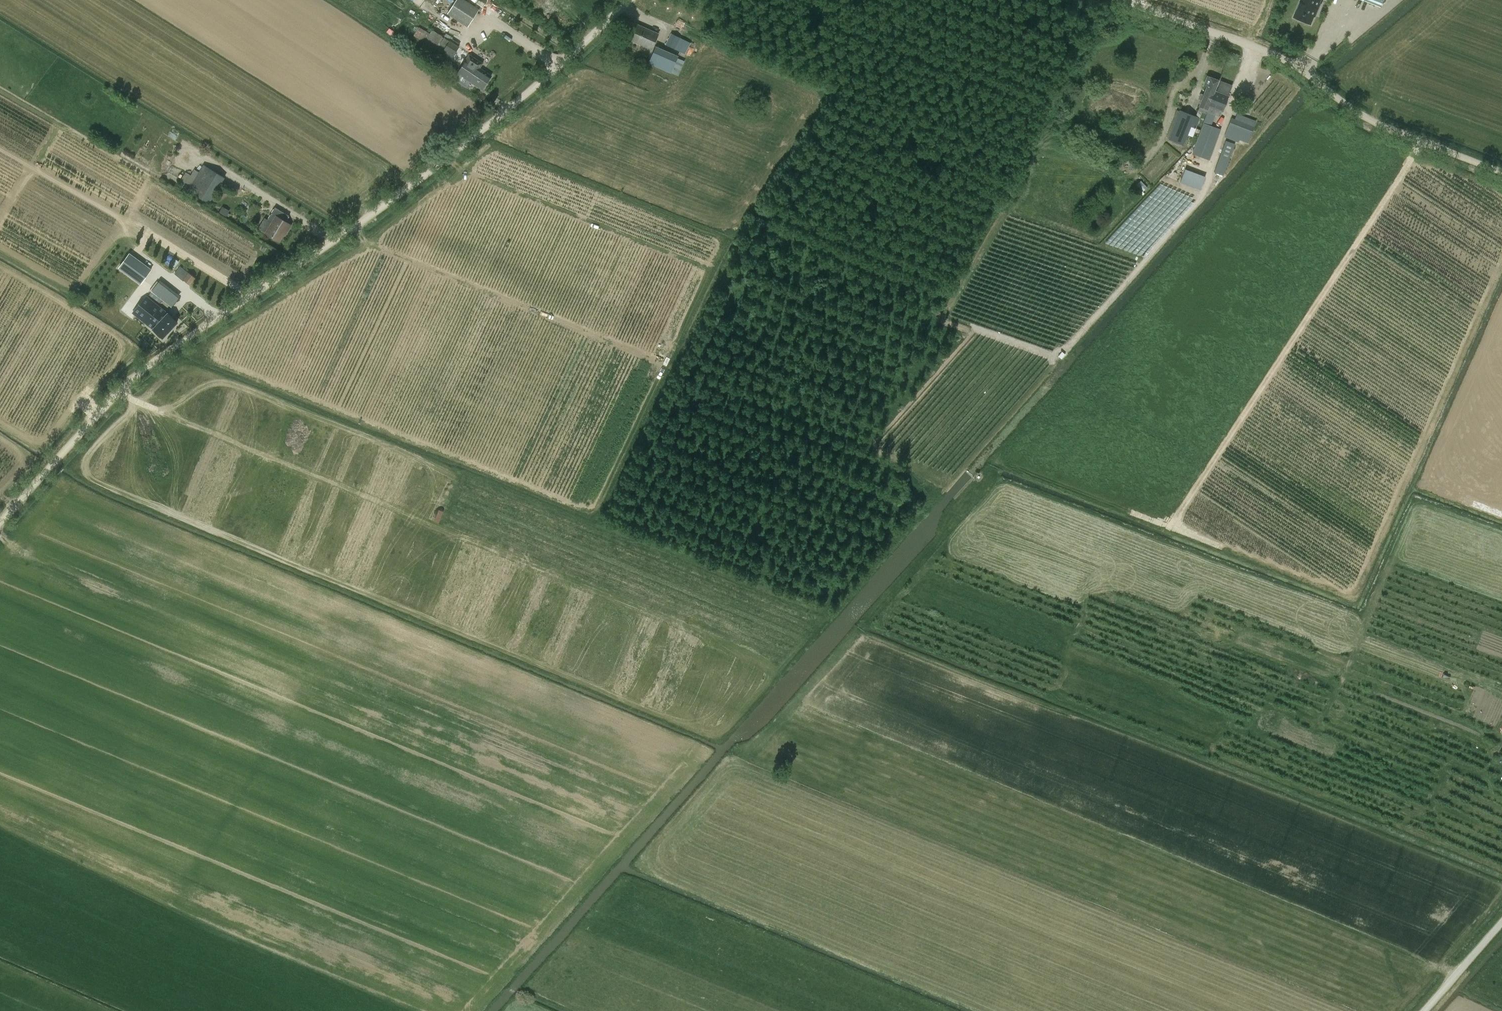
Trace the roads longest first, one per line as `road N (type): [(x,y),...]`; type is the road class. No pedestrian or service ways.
road 1 (unclassified): [(0,521),(152,361),(468,139),(626,0)]
road 2 (unclassified): [(1501,171),(1339,102),(1288,62),(1125,0)]

